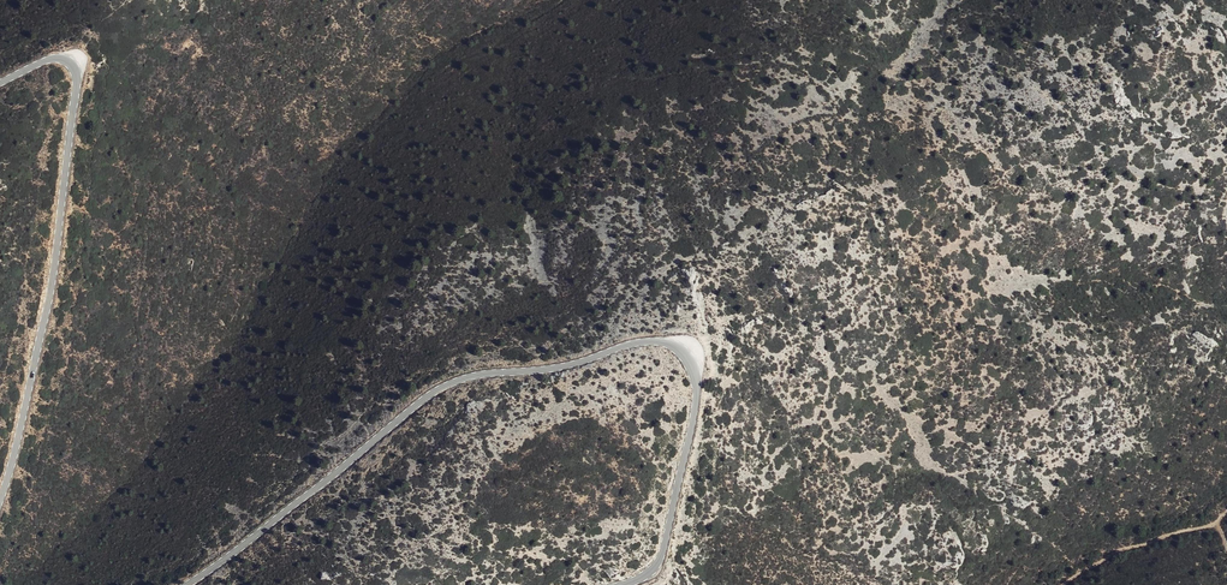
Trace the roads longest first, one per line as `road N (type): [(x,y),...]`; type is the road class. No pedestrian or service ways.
road 1 (tertiary): [(187,584),(444,386),(661,342),(689,362),(695,408),(659,560),(621,584)]
road 2 (tertiary): [(0,83),(52,59),(69,62),(77,76),(52,280),(0,499)]
road 3 (track): [(1226,509),(1215,524),(1124,548),(1065,584)]

